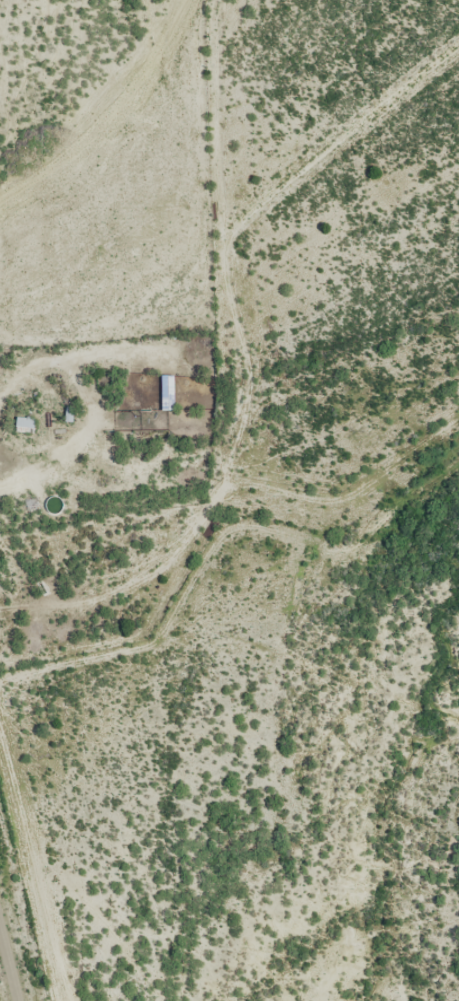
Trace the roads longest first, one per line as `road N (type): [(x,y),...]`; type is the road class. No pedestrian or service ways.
road 1 (residential): [(458,54),(180,266),(42,347),(23,371),(0,509)]
road 2 (residential): [(0,509),(90,495),(275,433),(389,428),(446,452),(458,467)]
road 3 (residential): [(275,433),(280,385),(458,355)]

